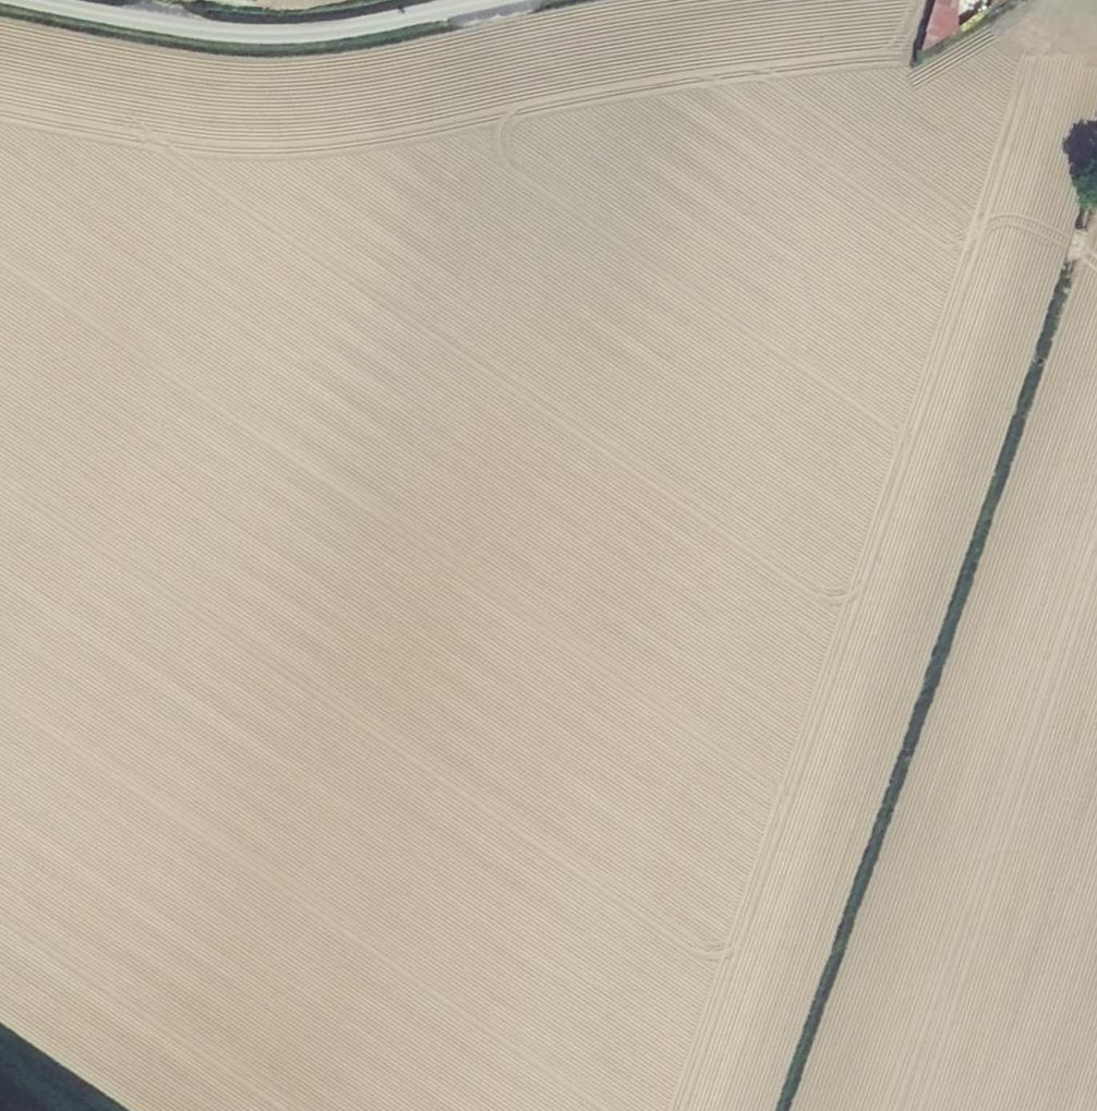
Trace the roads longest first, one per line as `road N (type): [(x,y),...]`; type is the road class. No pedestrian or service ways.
road 1 (unclassified): [(37,0),(267,33),(364,24),(481,0)]

